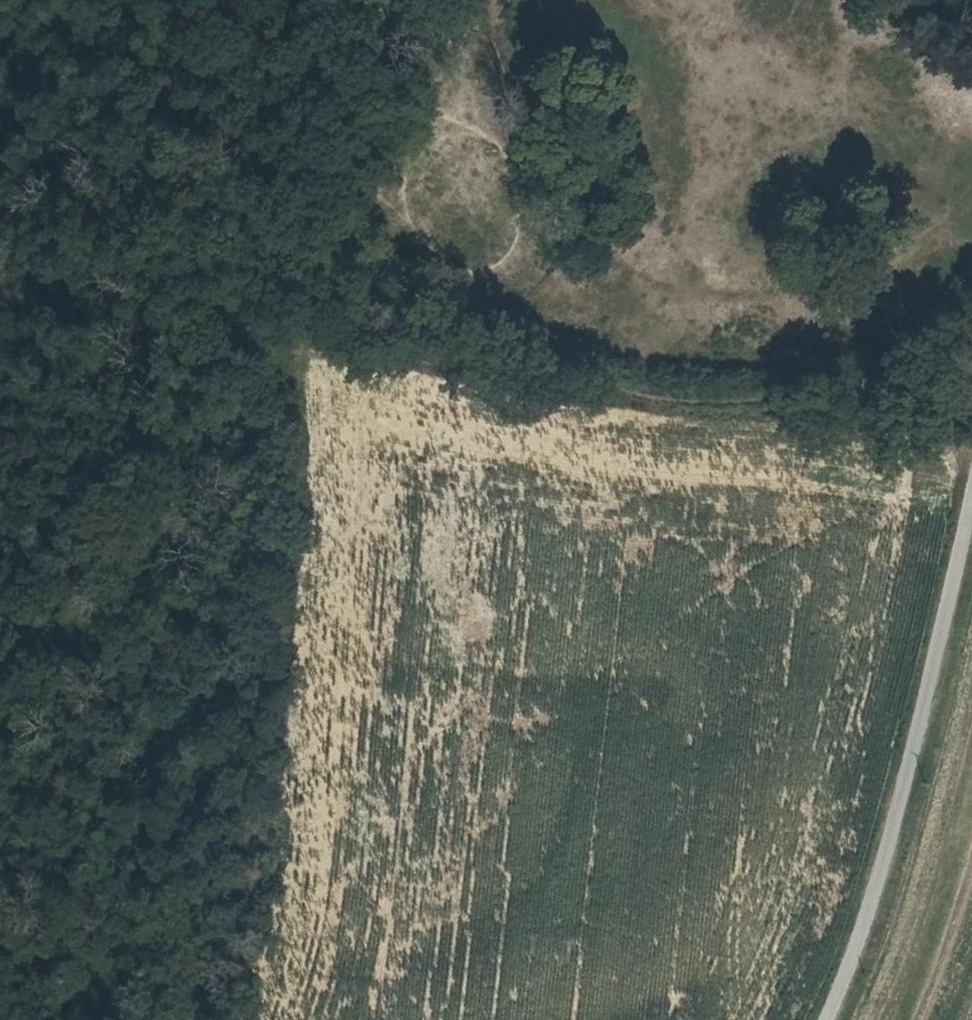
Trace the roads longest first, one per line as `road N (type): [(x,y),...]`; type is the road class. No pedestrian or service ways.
road 1 (unclassified): [(971,495),(863,924),(818,1019)]

